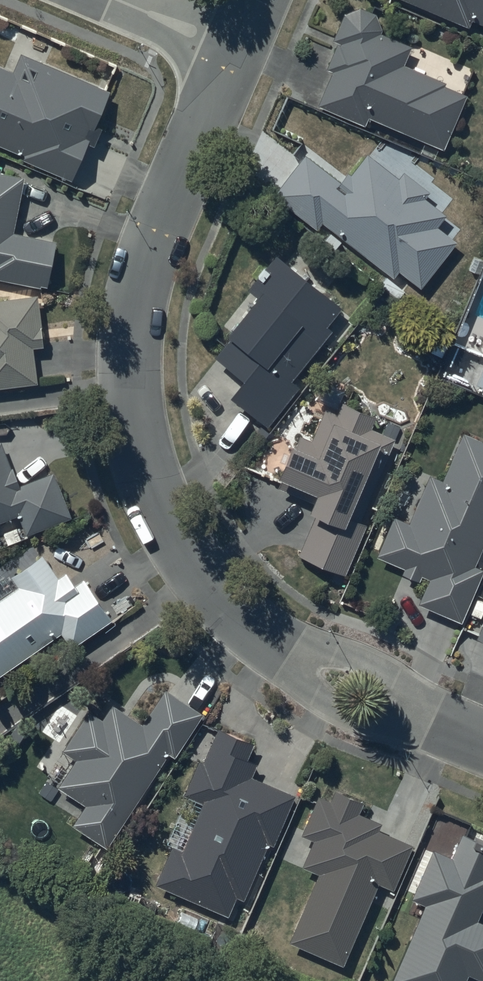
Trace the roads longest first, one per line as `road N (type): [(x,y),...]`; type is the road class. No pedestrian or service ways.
road 1 (residential): [(235,50),(147,258),(131,331),(130,389),(150,484),(182,551),(228,608),(289,654)]
road 2 (residential): [(432,721),(378,723),(347,713),(315,695),(289,654)]
road 3 (residential): [(289,654),(336,651),(368,662),(396,679),(432,721)]
road 4 (residential): [(235,50),(117,0)]

